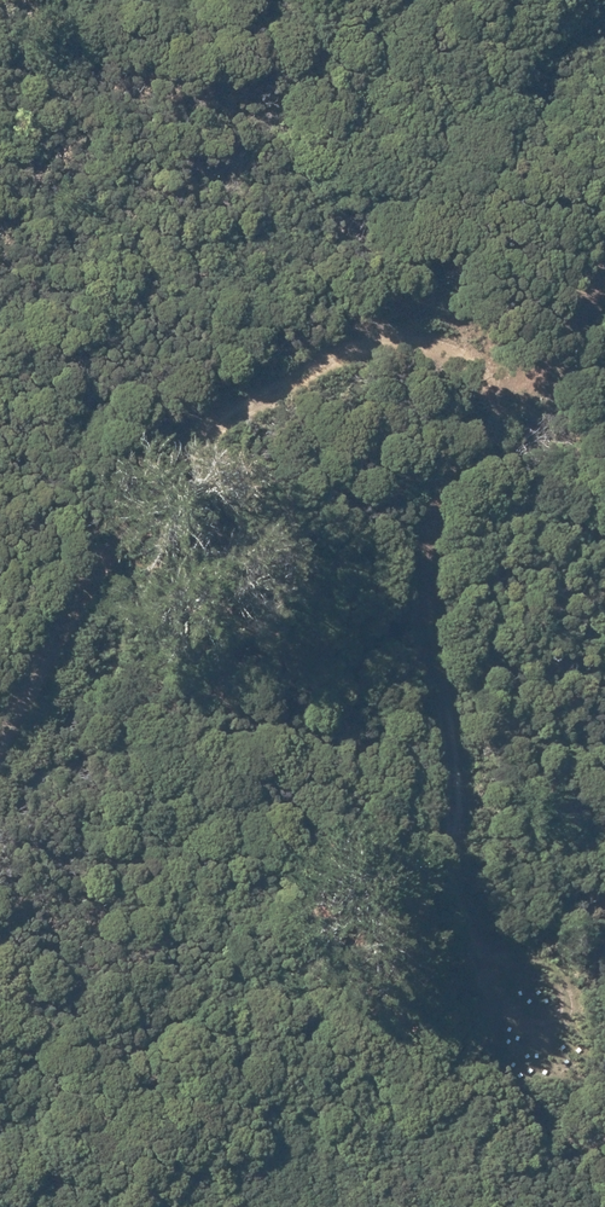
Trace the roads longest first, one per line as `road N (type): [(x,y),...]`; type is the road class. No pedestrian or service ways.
road 1 (track): [(477,435),(424,328),(231,424),(144,502),(0,735)]
road 2 (track): [(604,275),(538,391),(477,435),(418,588),(449,770),(463,932)]

